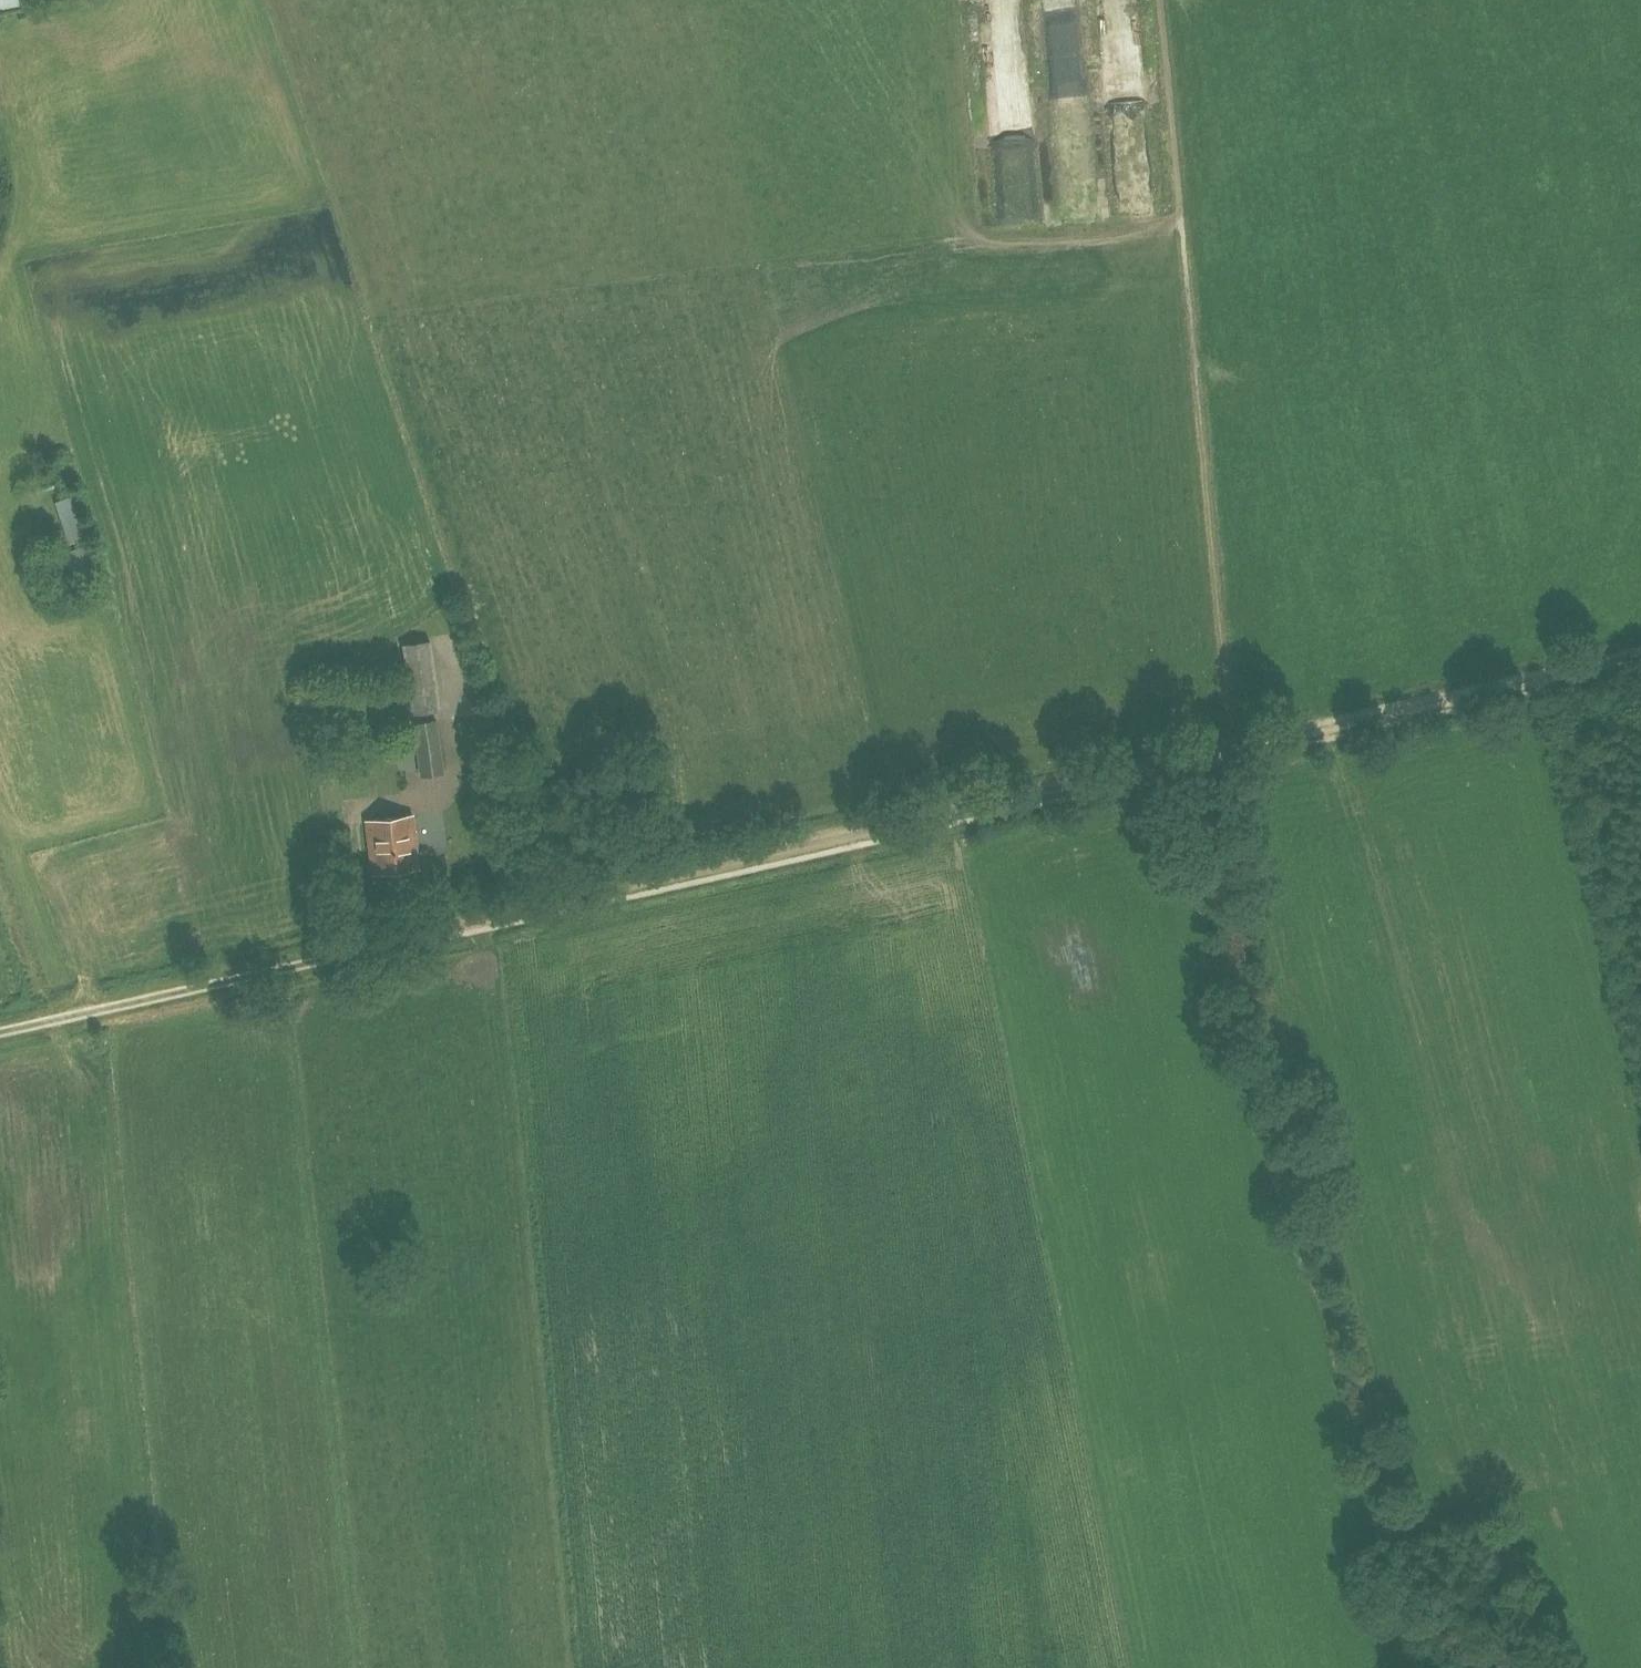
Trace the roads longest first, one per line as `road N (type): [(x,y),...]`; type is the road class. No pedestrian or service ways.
road 1 (track): [(375,951),(400,936),(1640,648)]
road 2 (track): [(375,951),(0,1034)]

